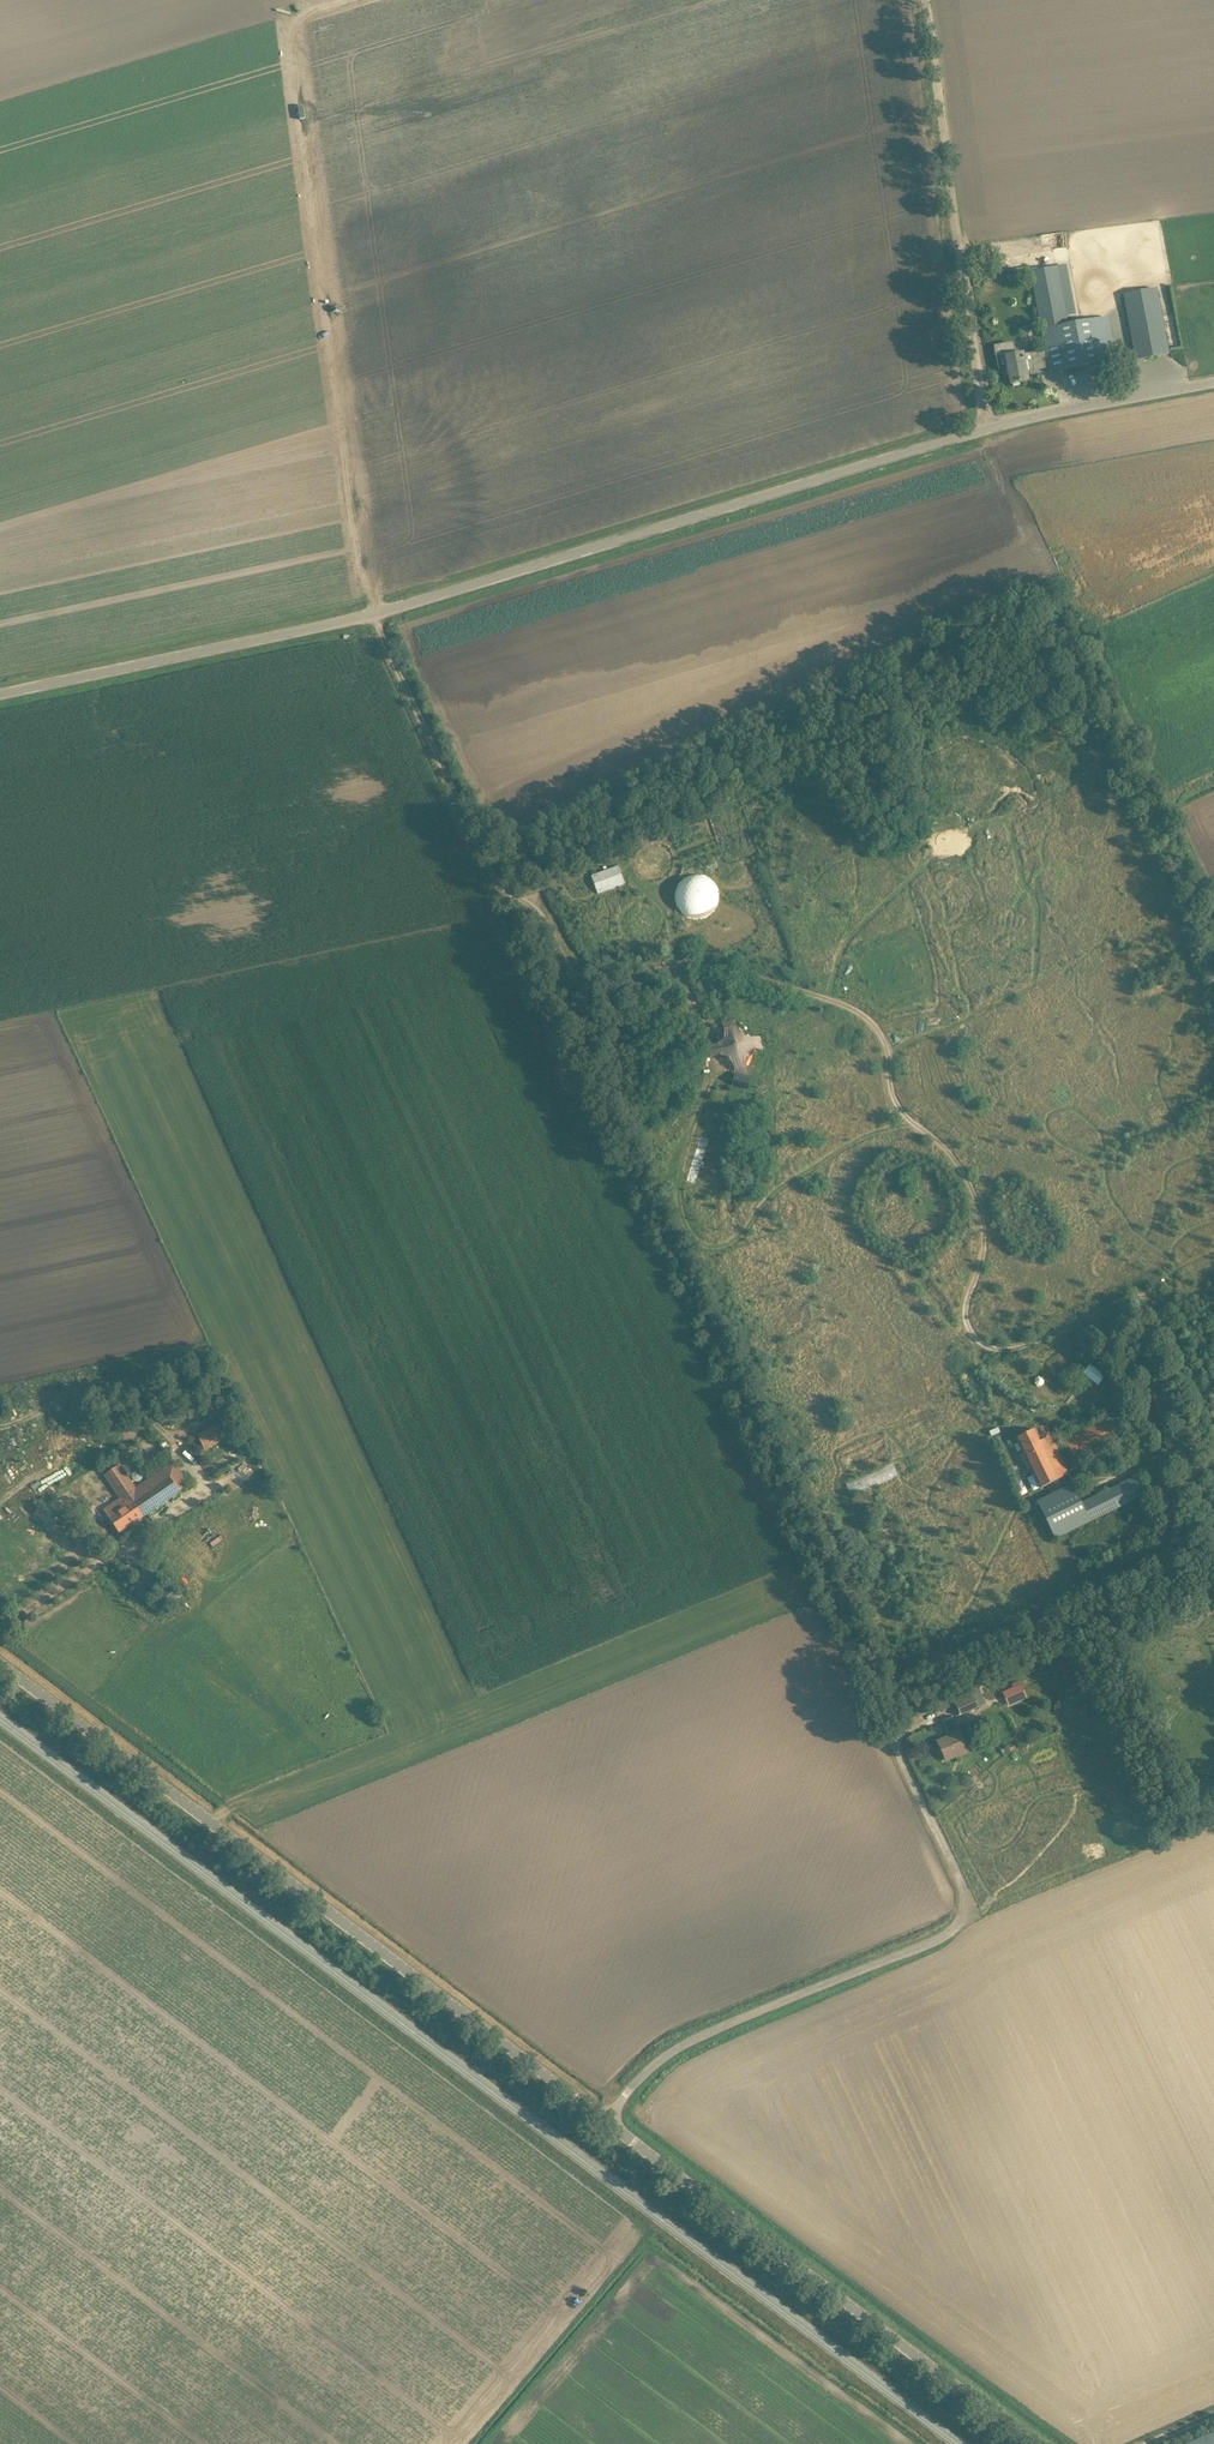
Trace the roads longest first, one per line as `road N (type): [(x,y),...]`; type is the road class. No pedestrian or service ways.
road 1 (unclassified): [(1029,2443),(0,1662)]
road 2 (unclassified): [(0,693),(374,614),(986,428),(1213,382)]
road 3 (track): [(604,2121),(689,2040),(939,1939),(957,1925),(966,1896),(896,1746),(901,1731),(943,1708)]
road 4 (track): [(986,428),(926,0)]
road 5 (track): [(359,0),(0,106)]
road 6 (track): [(503,892),(374,614)]

